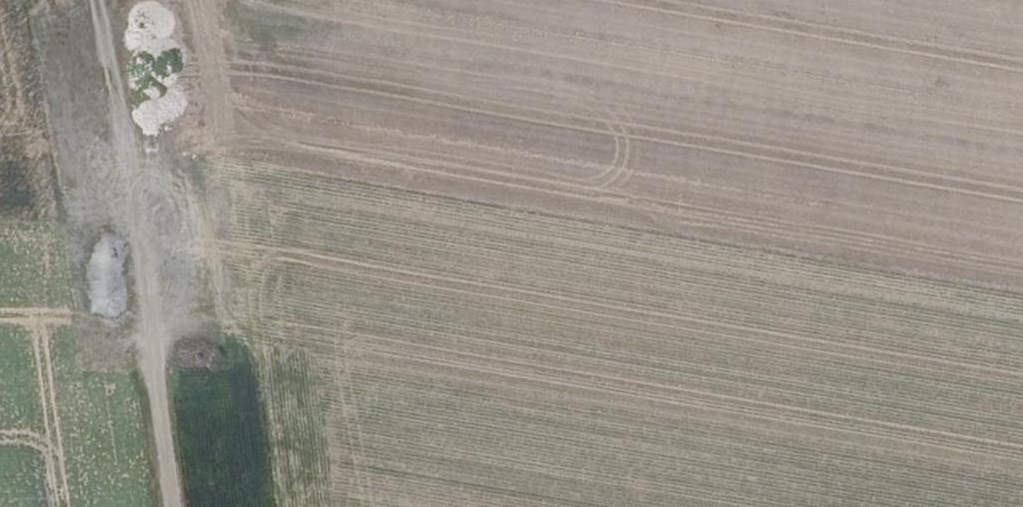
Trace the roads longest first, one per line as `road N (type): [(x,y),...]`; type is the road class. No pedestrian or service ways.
road 1 (track): [(178,506),(133,164),(100,0)]

